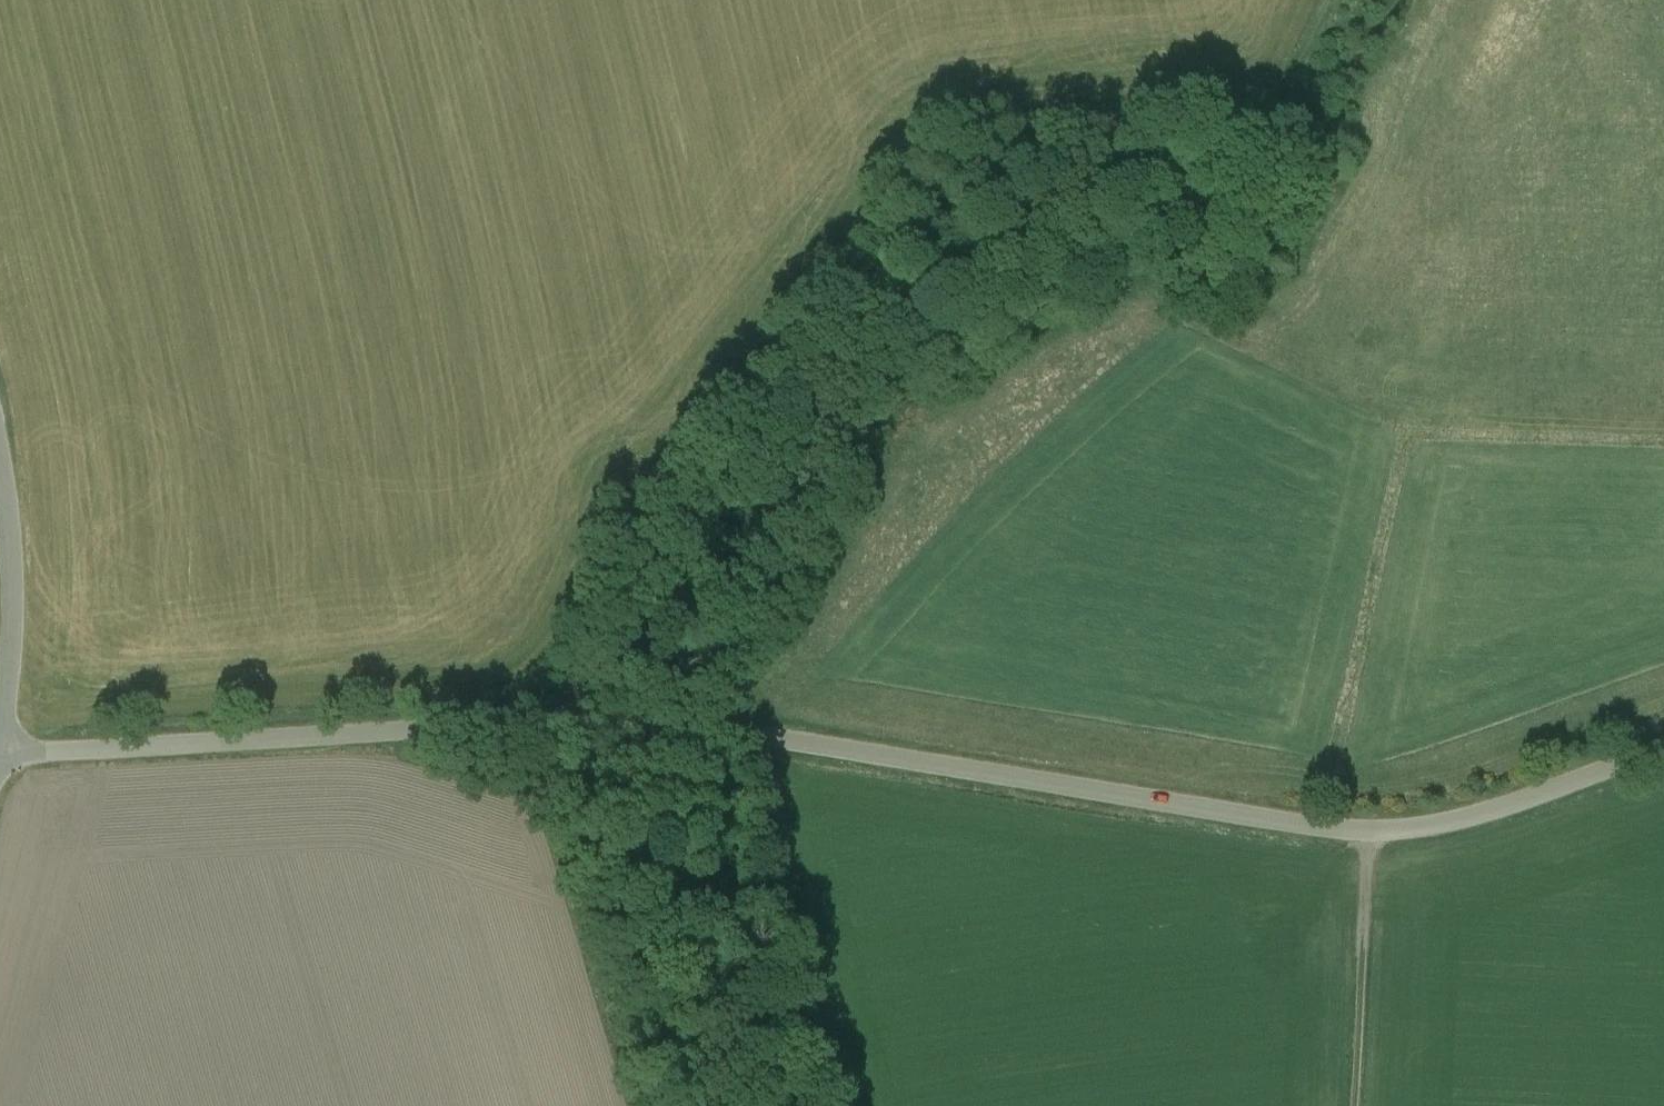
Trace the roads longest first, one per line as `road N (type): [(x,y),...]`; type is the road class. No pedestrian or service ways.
road 1 (unclassified): [(0,755),(574,724),(692,733),(1369,829),(1431,822),(1663,743)]
road 2 (unclassified): [(0,749),(16,613),(0,461)]

